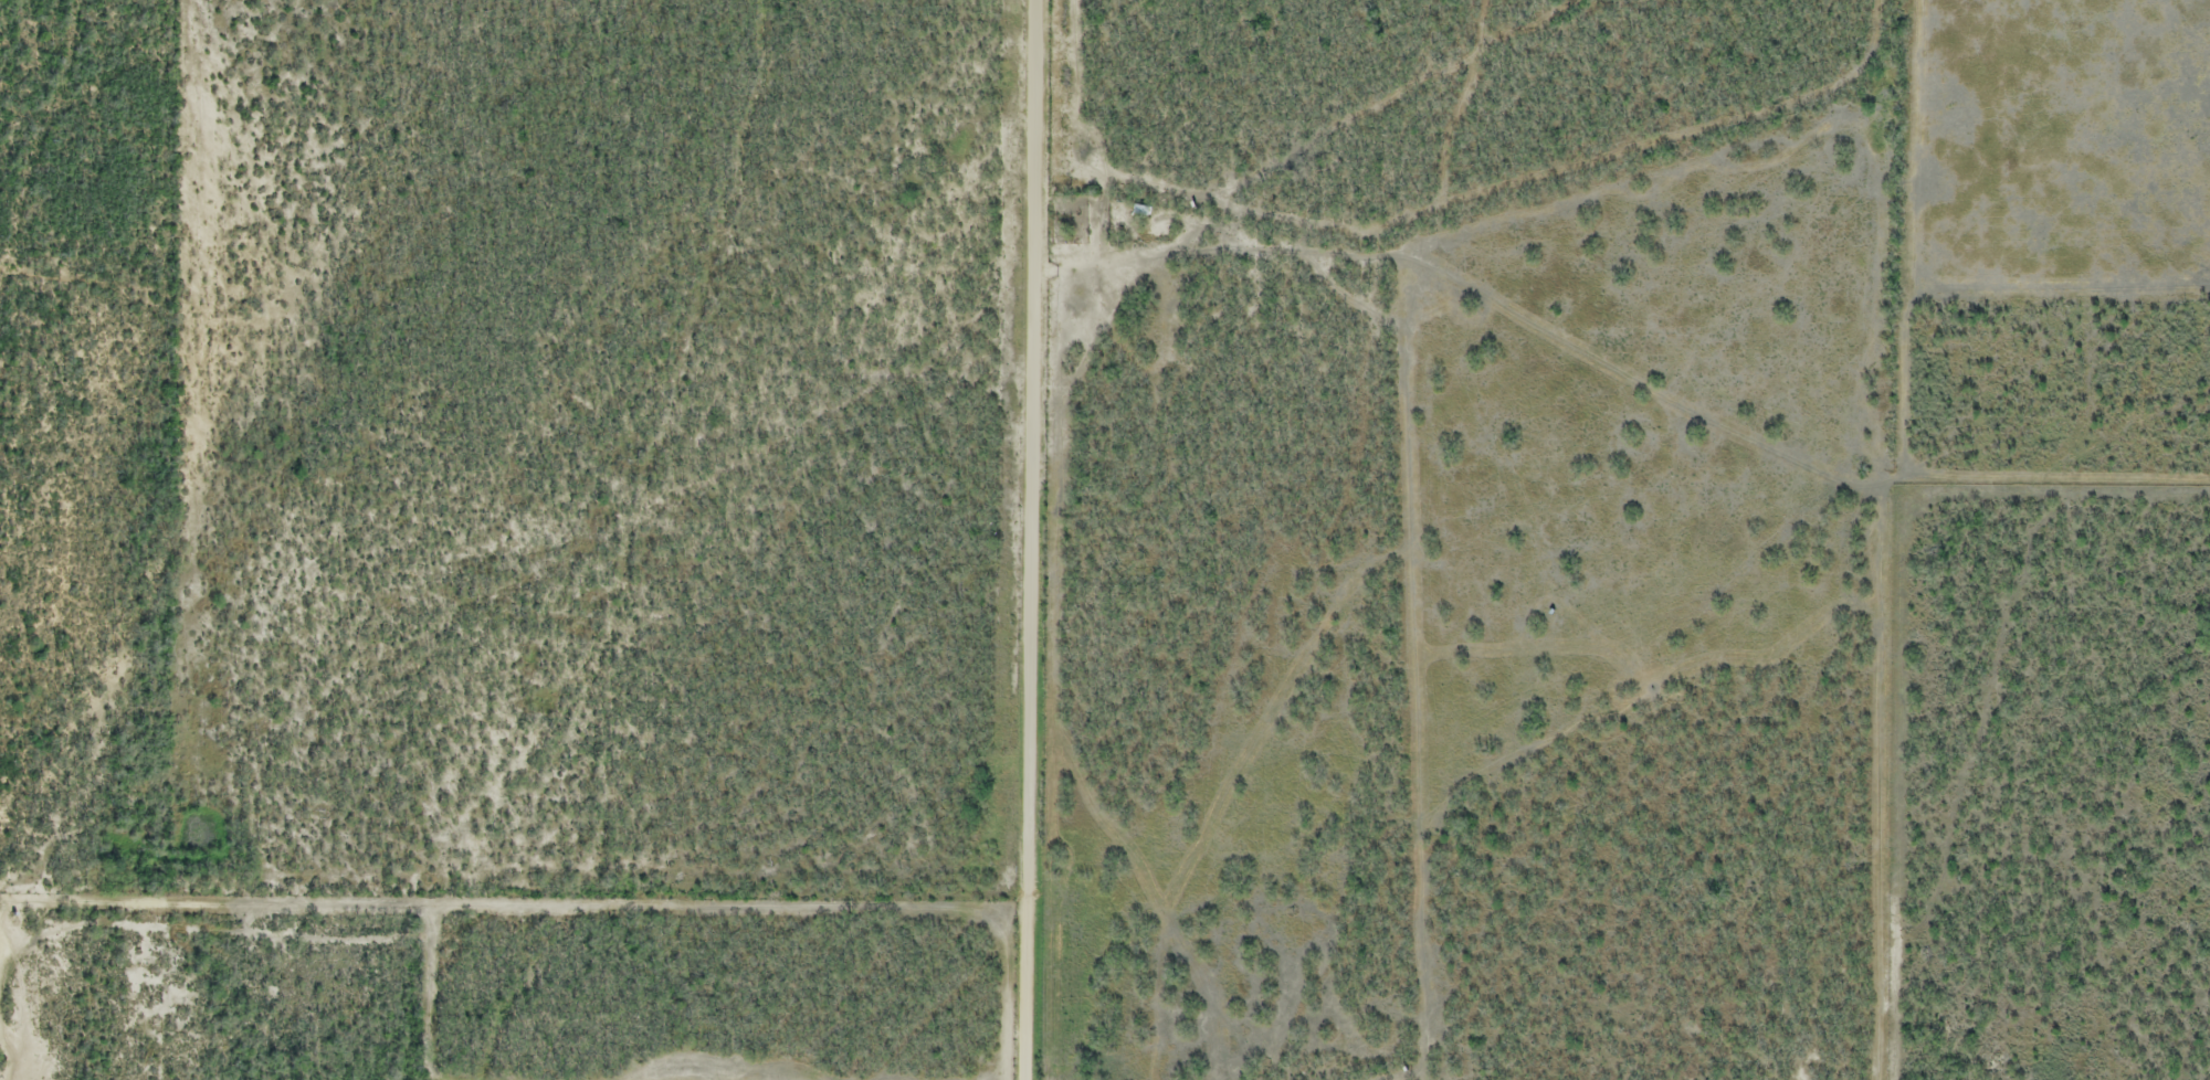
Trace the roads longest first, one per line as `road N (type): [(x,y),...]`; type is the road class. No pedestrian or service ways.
road 1 (residential): [(1025,1079),(1037,0)]

